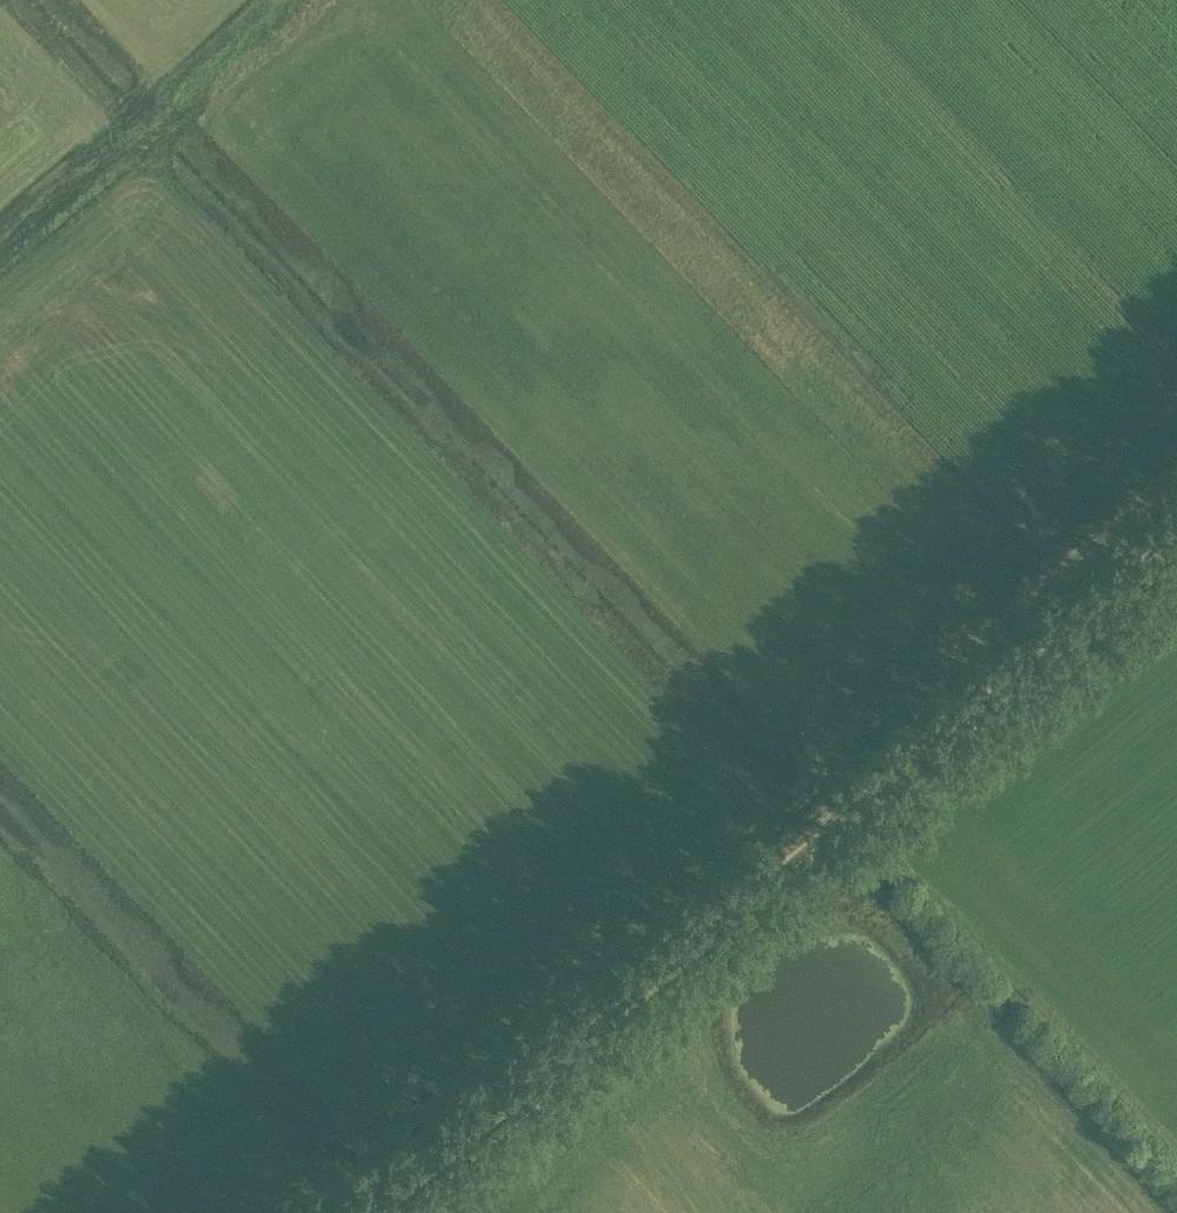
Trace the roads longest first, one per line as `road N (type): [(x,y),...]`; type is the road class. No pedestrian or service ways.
road 1 (track): [(354,1212),(1176,533)]

